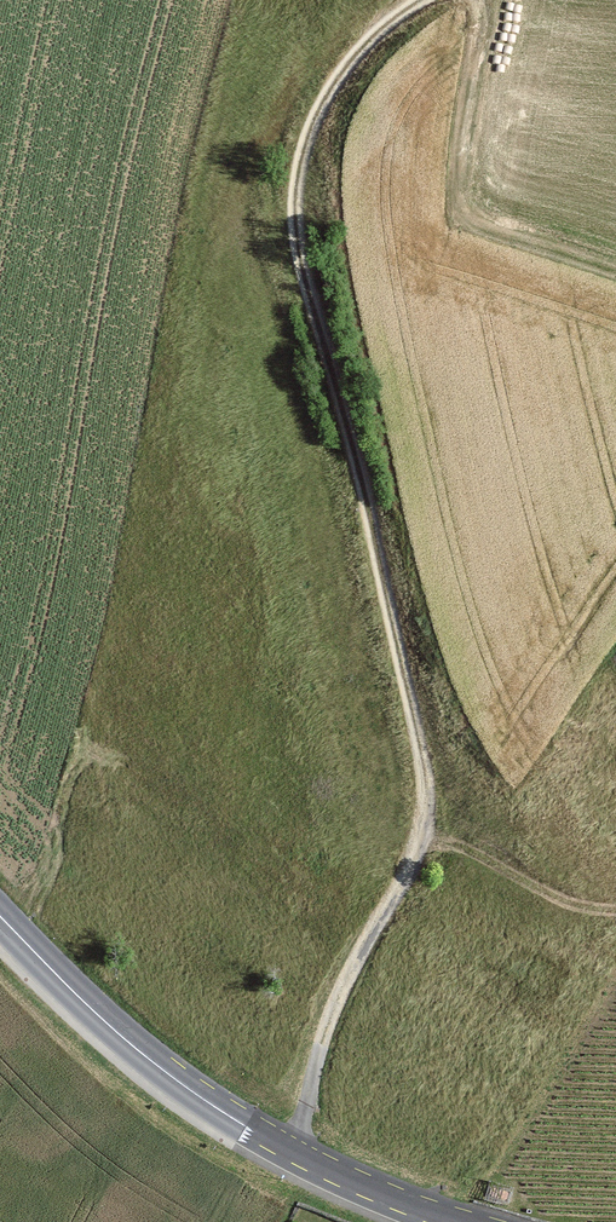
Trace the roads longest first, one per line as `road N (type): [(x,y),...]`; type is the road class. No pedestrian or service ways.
road 1 (track): [(298,1154),(321,1041),(358,957),(409,874),(425,813),(420,728),(298,243),(297,183),(328,91),(377,32),(421,0)]
road 2 (primary): [(0,916),(106,1022),(203,1100),(348,1178),(464,1221)]
road 3 (track): [(475,0),(480,69),(463,202),(477,221),(615,263)]

